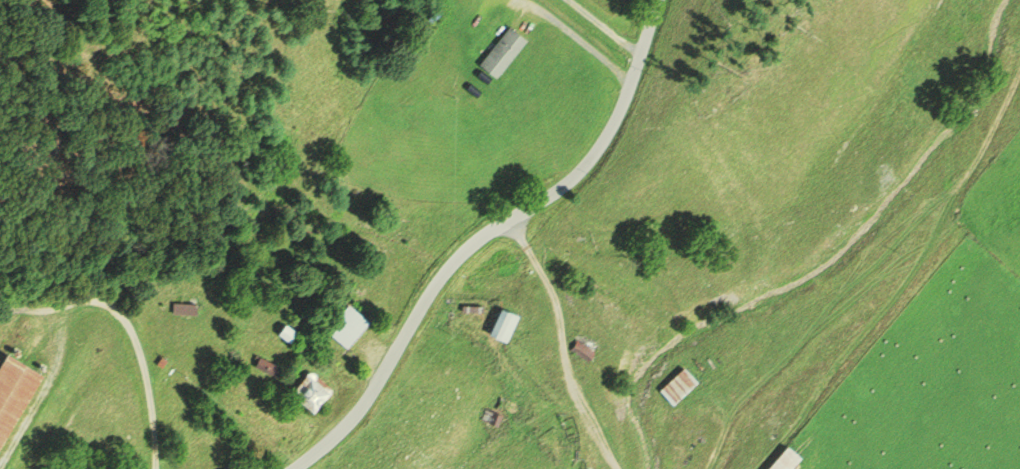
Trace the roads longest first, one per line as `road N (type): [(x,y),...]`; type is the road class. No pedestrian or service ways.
road 1 (track): [(1019,80),(903,282),(761,468)]
road 2 (tertiary): [(280,468),(350,411),(449,264),(510,216)]
road 3 (tertiary): [(510,216),(561,180),(604,130),(656,0)]

